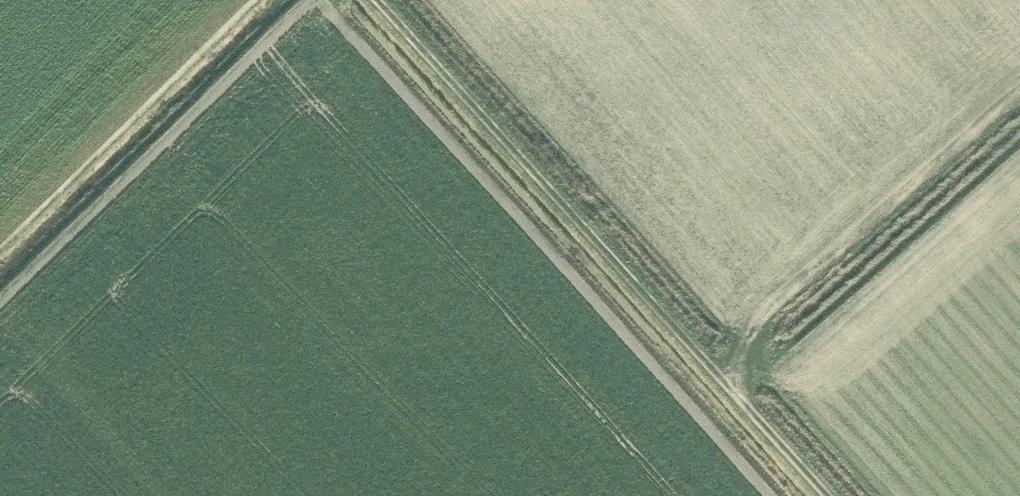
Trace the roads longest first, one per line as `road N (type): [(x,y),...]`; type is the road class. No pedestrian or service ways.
road 1 (track): [(820,495),(369,0)]

